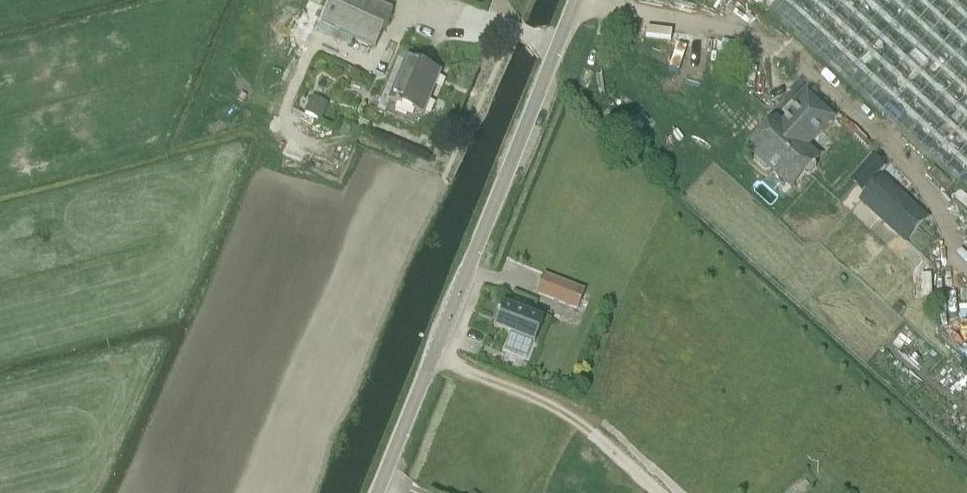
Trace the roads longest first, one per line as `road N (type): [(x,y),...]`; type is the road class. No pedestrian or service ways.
road 1 (tertiary): [(376,492),(575,0)]

